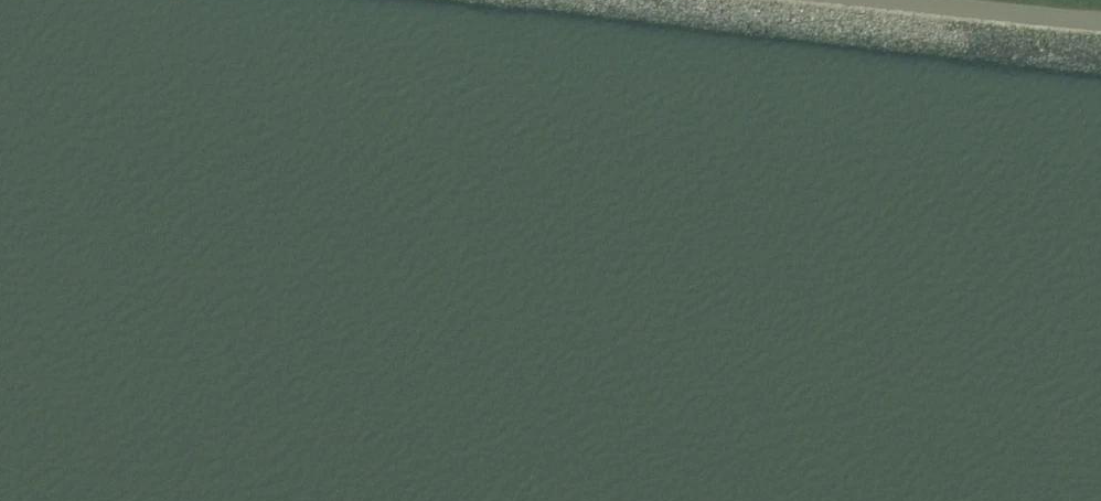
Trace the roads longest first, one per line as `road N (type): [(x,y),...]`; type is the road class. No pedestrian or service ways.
road 1 (unclassified): [(931,0),(1100,19)]

